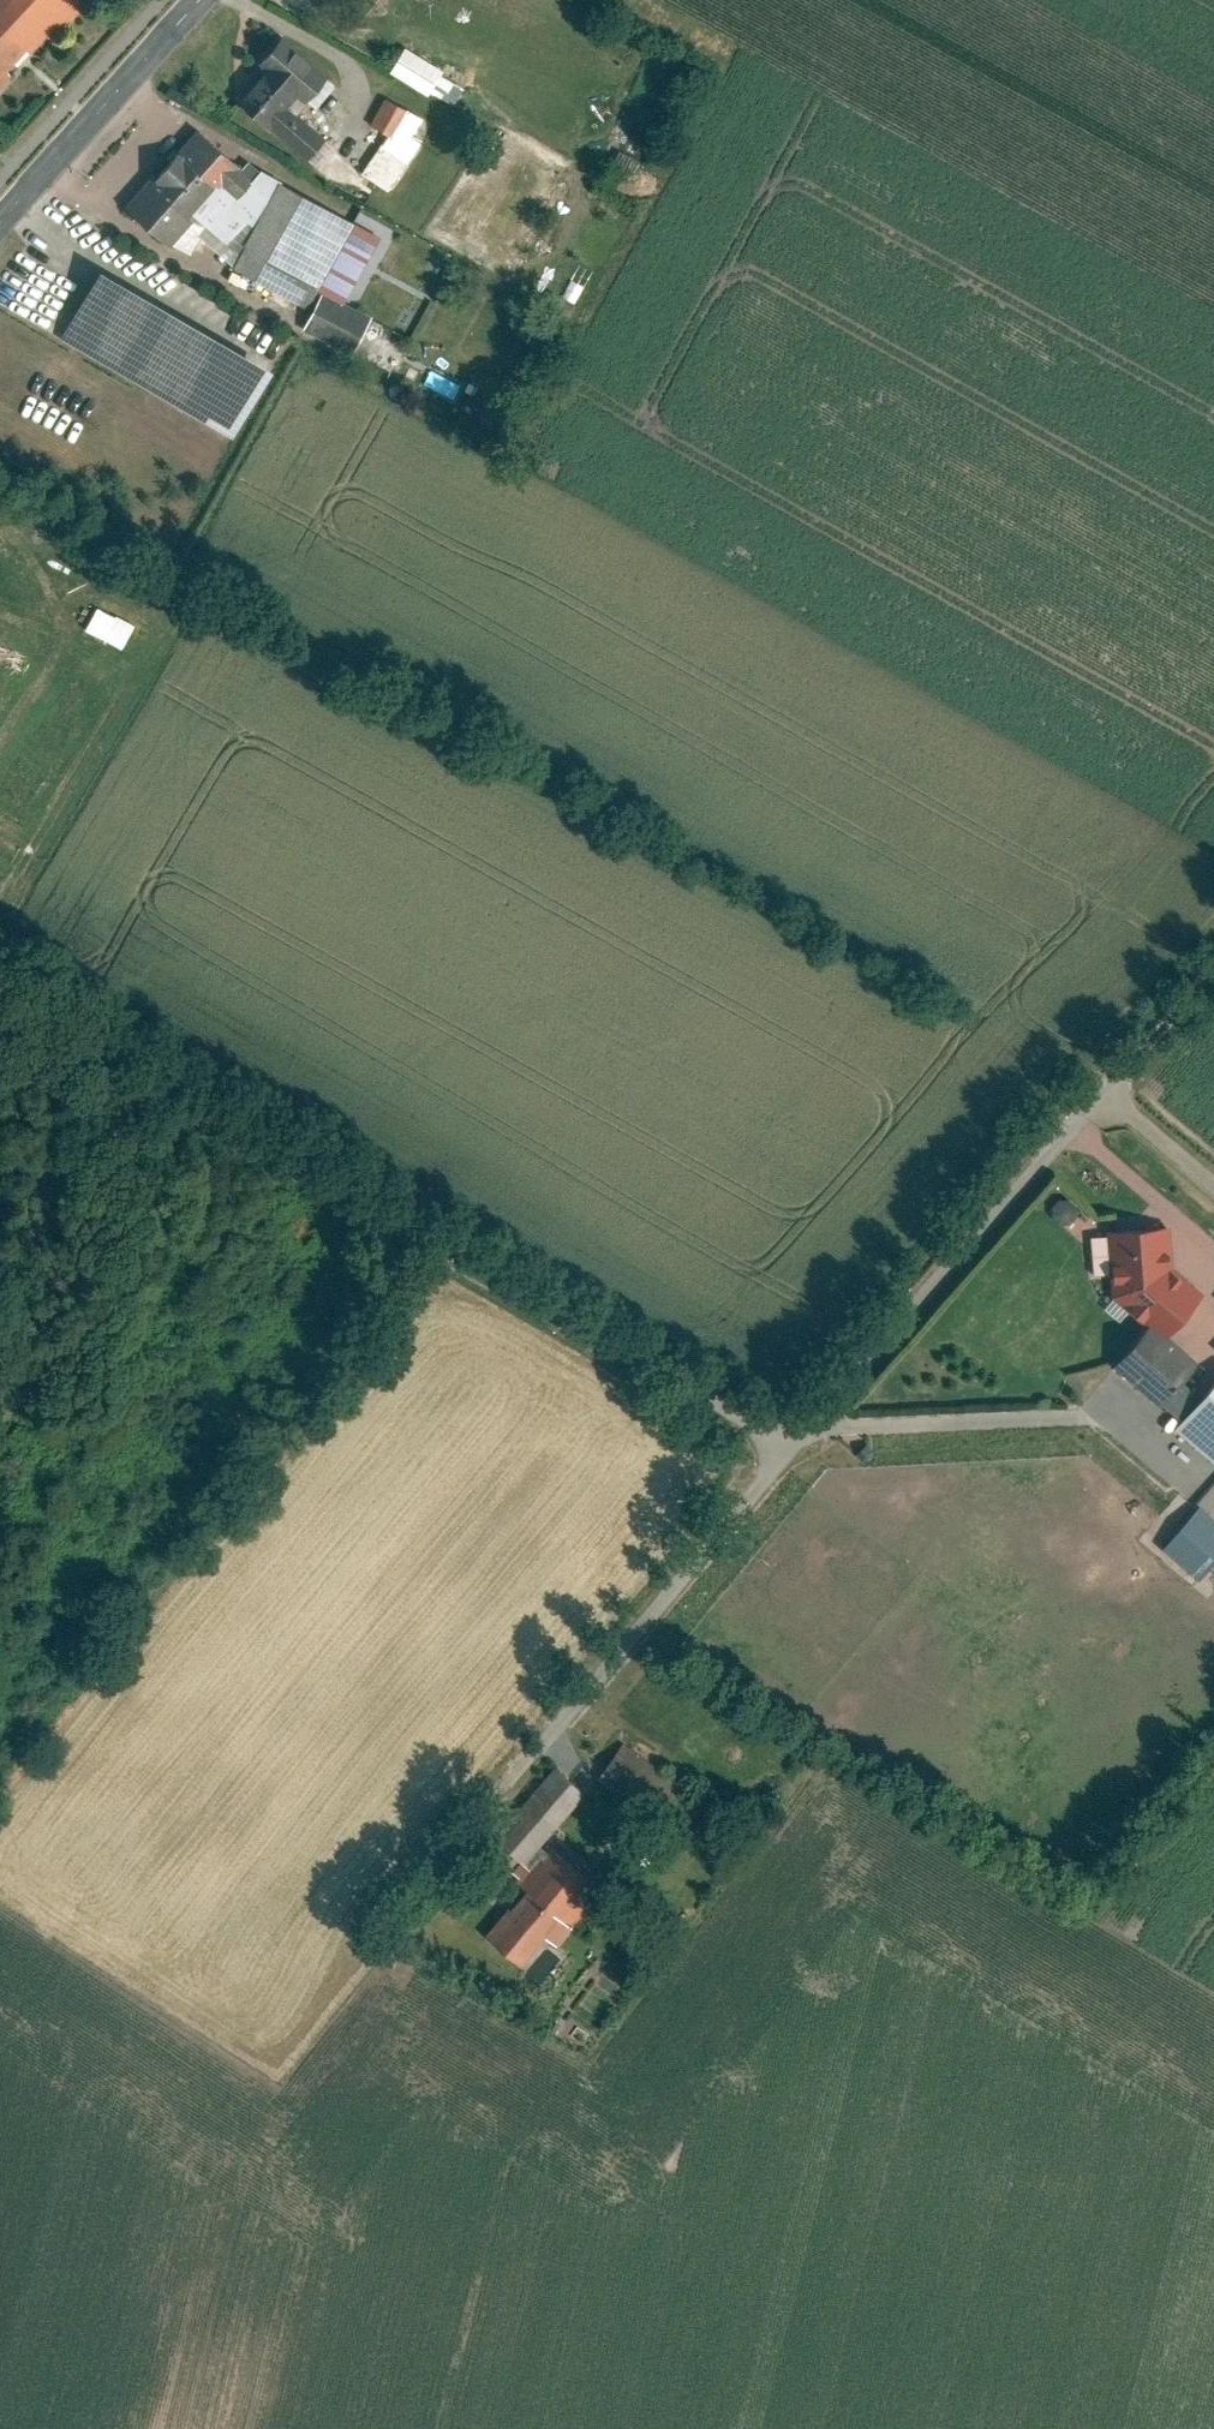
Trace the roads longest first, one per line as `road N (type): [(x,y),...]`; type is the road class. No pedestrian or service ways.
road 1 (unclassified): [(0,992),(790,1448),(1213,967)]
road 2 (tertiary): [(0,215),(196,0)]

